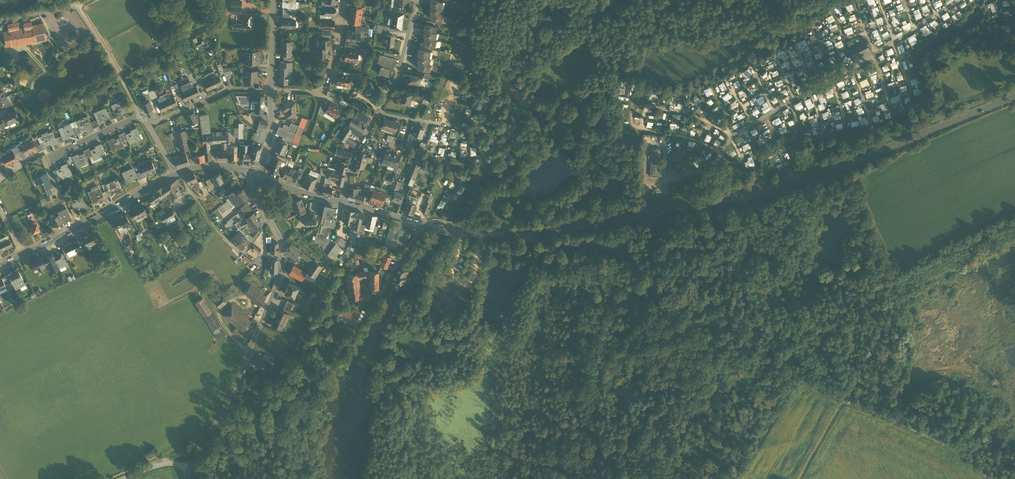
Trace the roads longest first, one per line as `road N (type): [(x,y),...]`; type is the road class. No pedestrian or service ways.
road 1 (tertiary): [(534,236),(775,190),(1014,96)]
road 2 (track): [(599,264),(743,309),(793,368),(822,389),(939,440),(989,478)]
road 3 (residential): [(424,224),(320,376),(219,418)]
road 4 (residential): [(219,418),(281,277),(282,241),(268,219)]
road 5 (residential): [(0,21),(74,4),(140,117)]
road 6 (tertiary): [(24,255),(176,173)]
road 7 (residential): [(176,173),(241,256),(268,219)]
road 8 (residential): [(346,0),(322,92),(271,90)]
road 9 (residential): [(271,90),(230,89),(148,126)]
road 10 (residential): [(377,113),(397,80),(417,0)]

